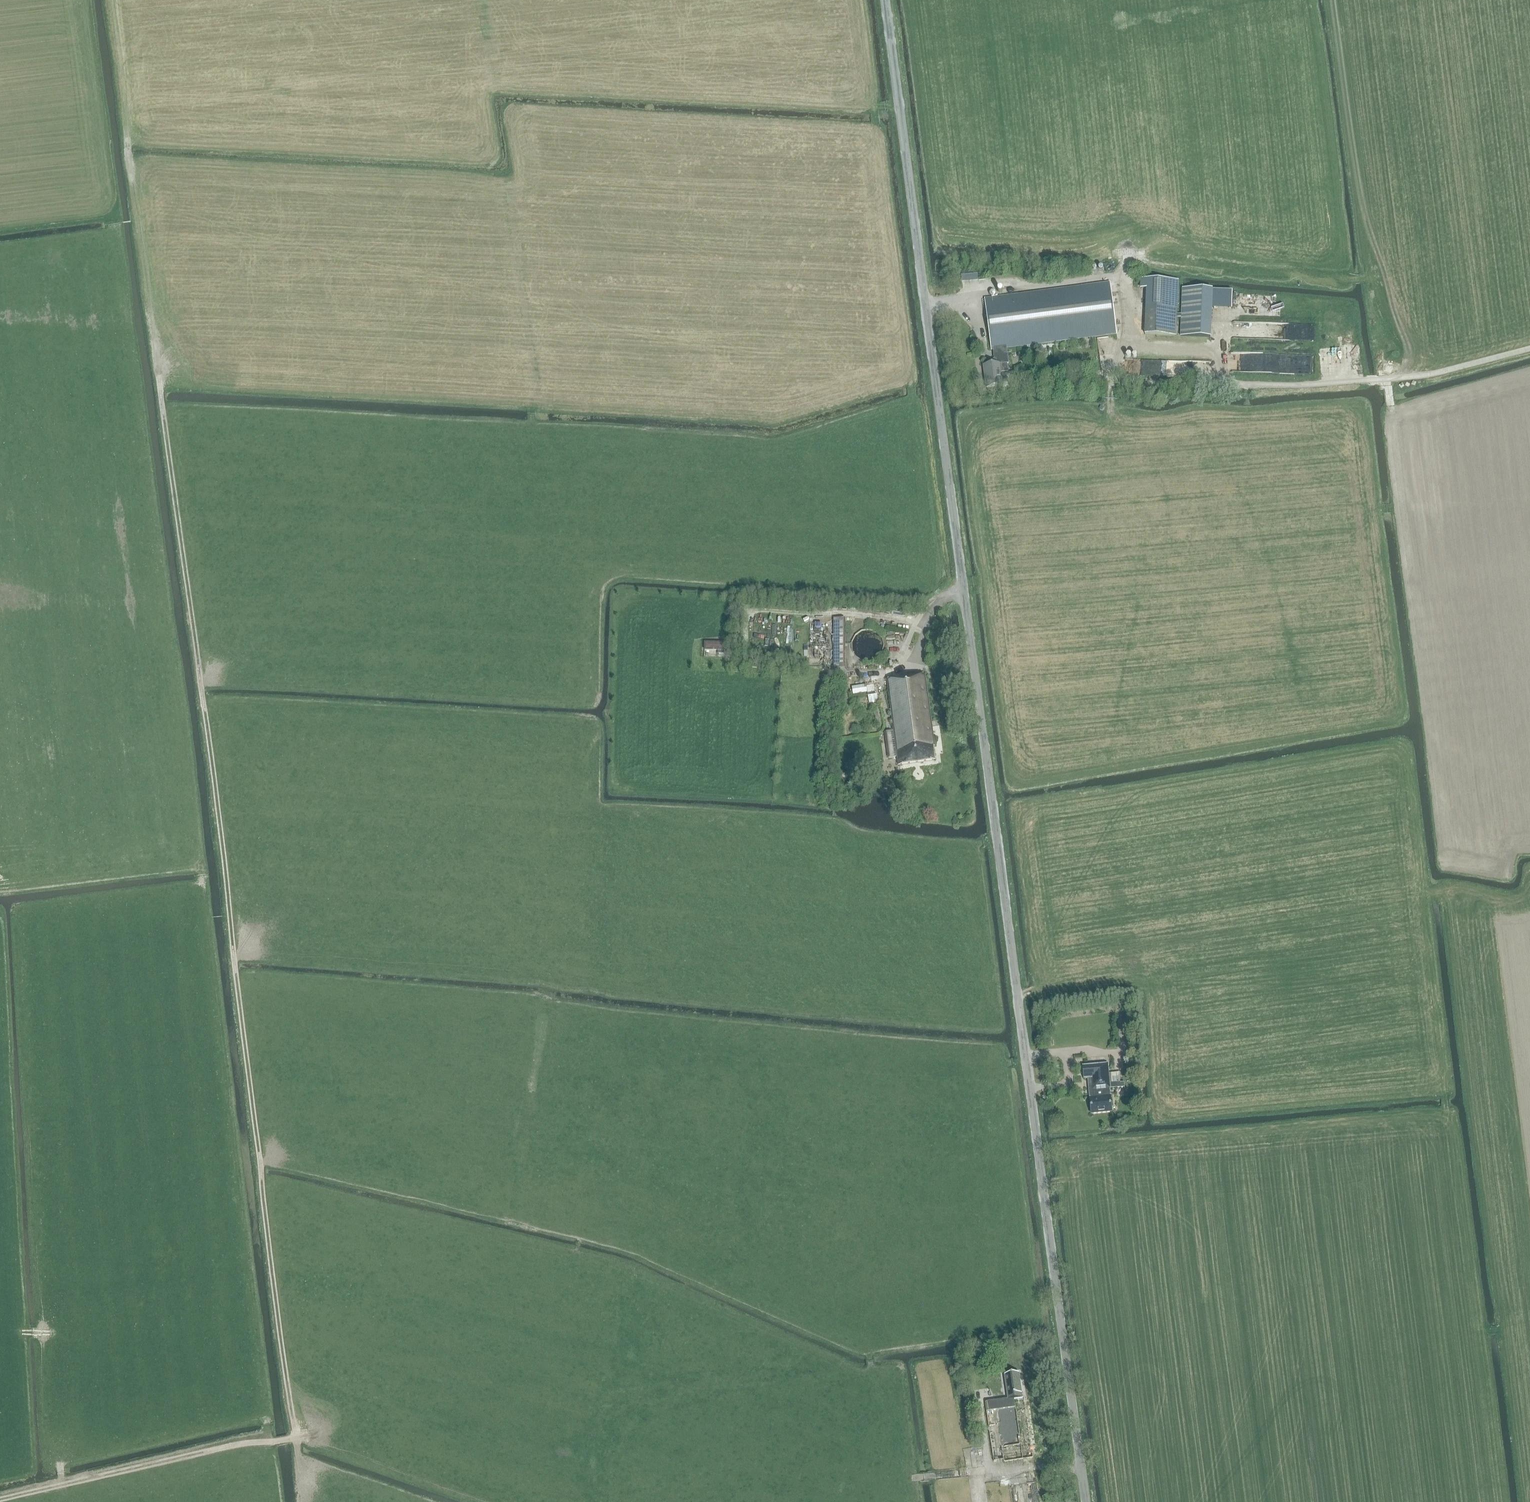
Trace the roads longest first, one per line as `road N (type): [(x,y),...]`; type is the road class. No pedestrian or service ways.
road 1 (tertiary): [(1085,1501),(886,0)]
road 2 (track): [(159,374),(294,1434),(0,1499)]
road 3 (track): [(1529,348),(1422,376),(1305,385),(1230,384),(1221,375)]

